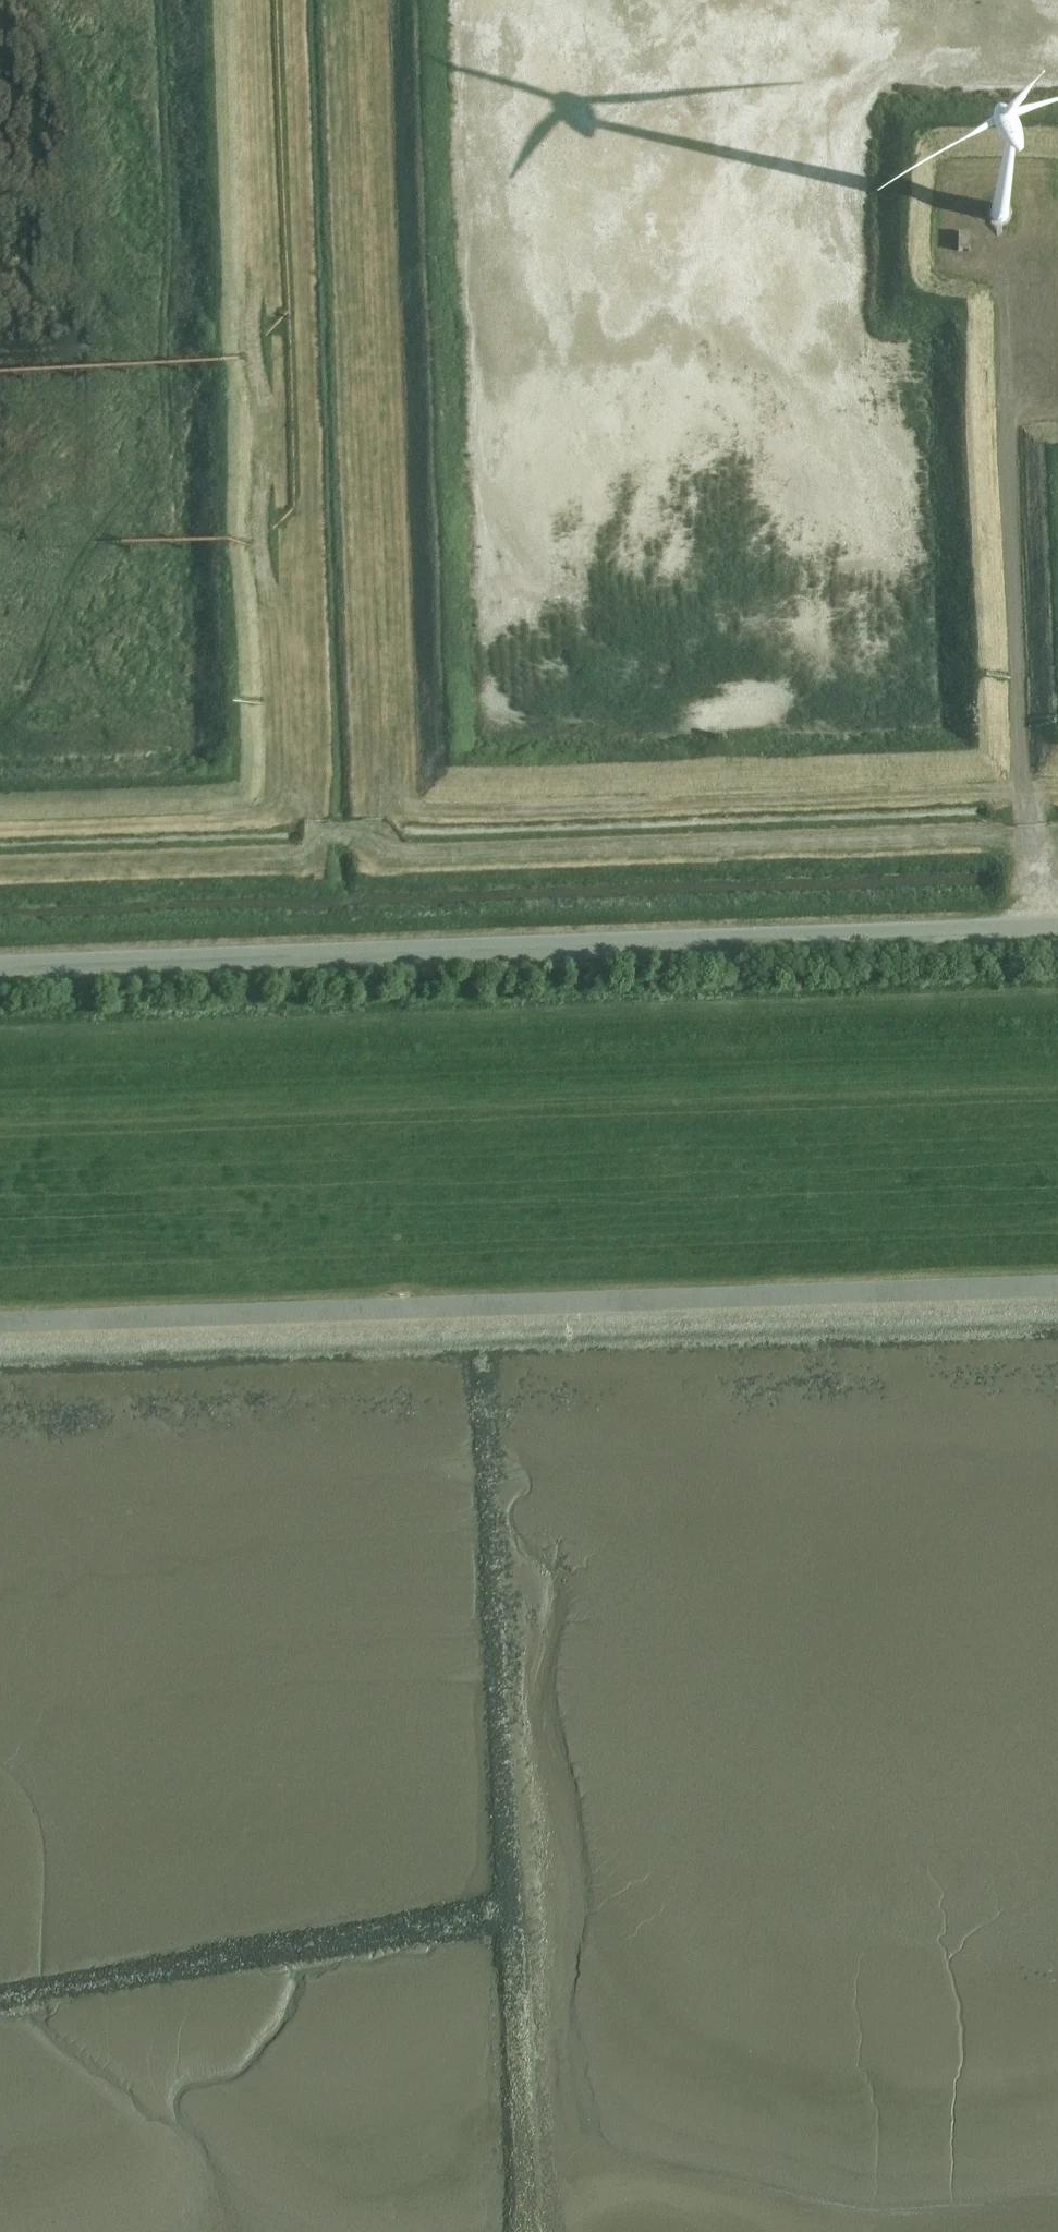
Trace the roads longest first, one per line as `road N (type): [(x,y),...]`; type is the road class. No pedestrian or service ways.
road 1 (unclassified): [(1057,932),(0,971)]

